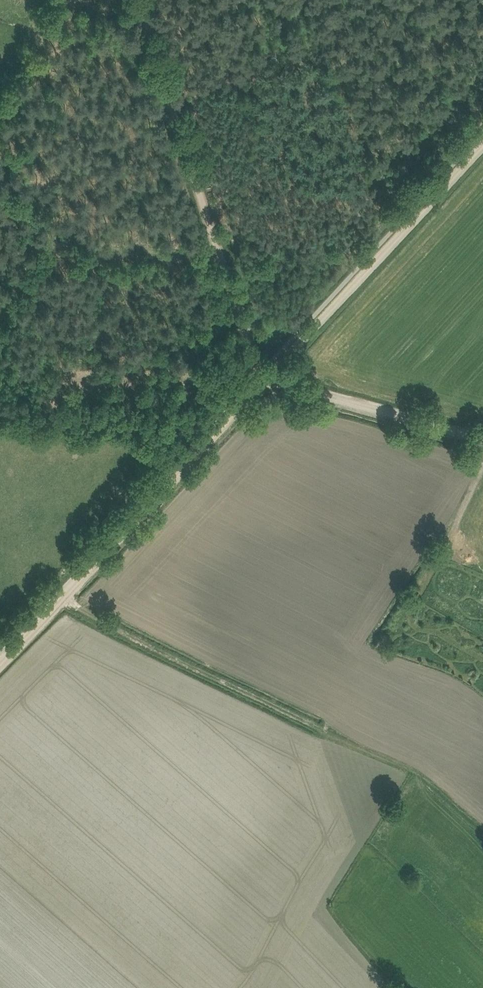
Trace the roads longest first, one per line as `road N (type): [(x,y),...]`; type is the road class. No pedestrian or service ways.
road 1 (track): [(139,0),(268,378)]
road 2 (track): [(0,664),(255,390)]
road 3 (track): [(255,390),(482,144)]
road 4 (track): [(0,385),(248,387)]
road 5 (track): [(482,440),(268,378)]
road 6 (track): [(0,201),(39,218),(56,244),(36,259),(0,322)]
road 7 (track): [(220,255),(56,244)]

